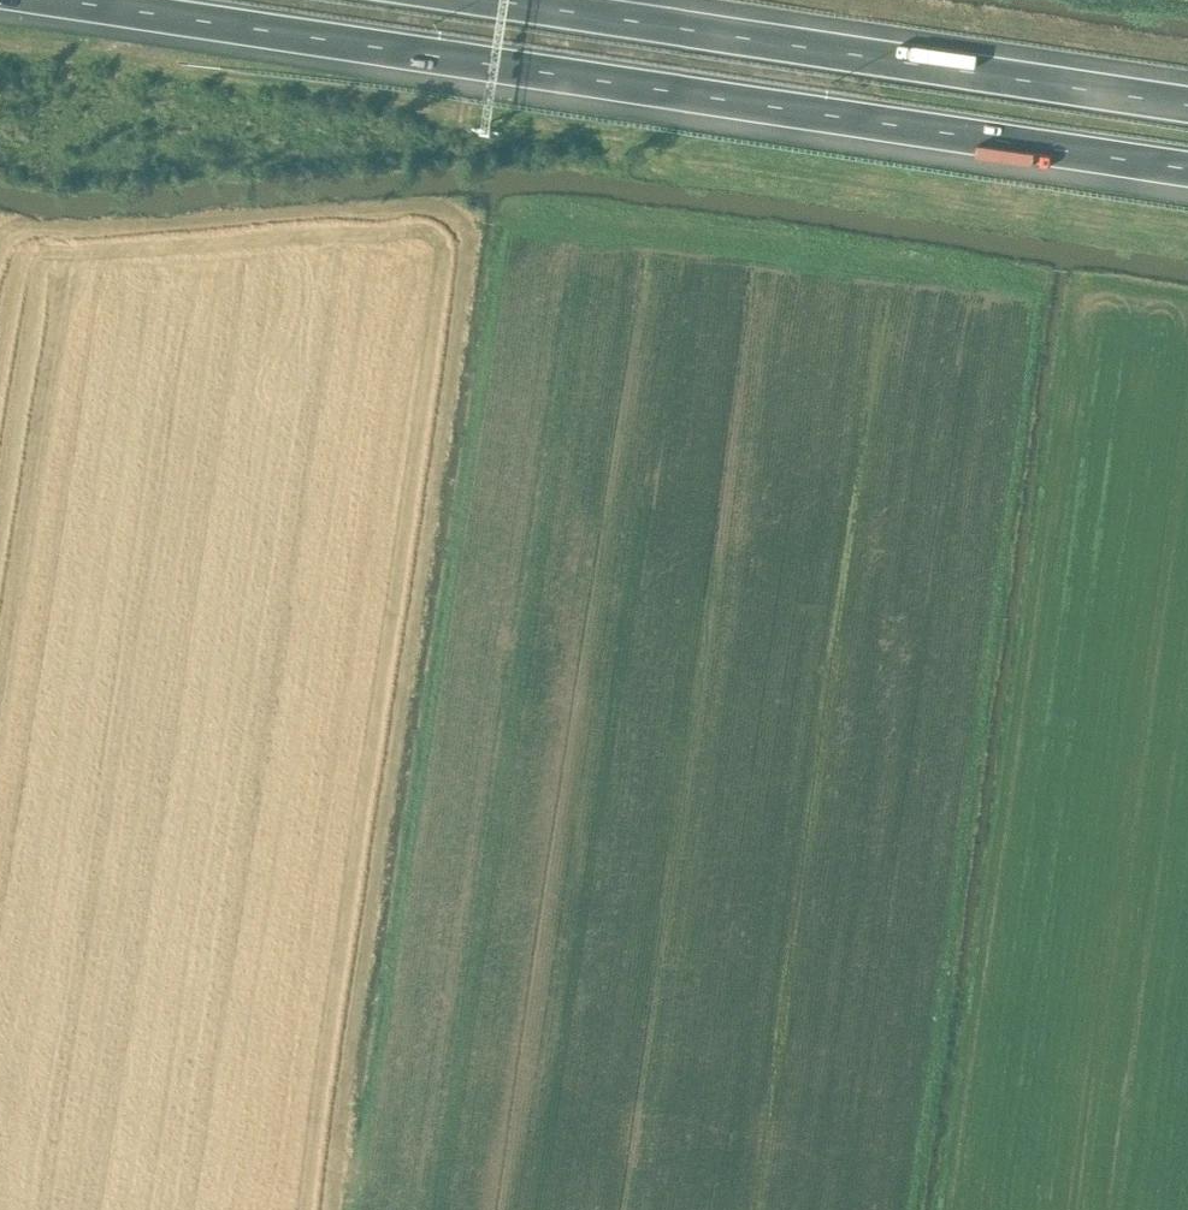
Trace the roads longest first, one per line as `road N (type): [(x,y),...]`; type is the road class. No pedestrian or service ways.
road 1 (motorway): [(45,0),(1187,170)]
road 2 (motorway): [(1187,105),(490,0)]

